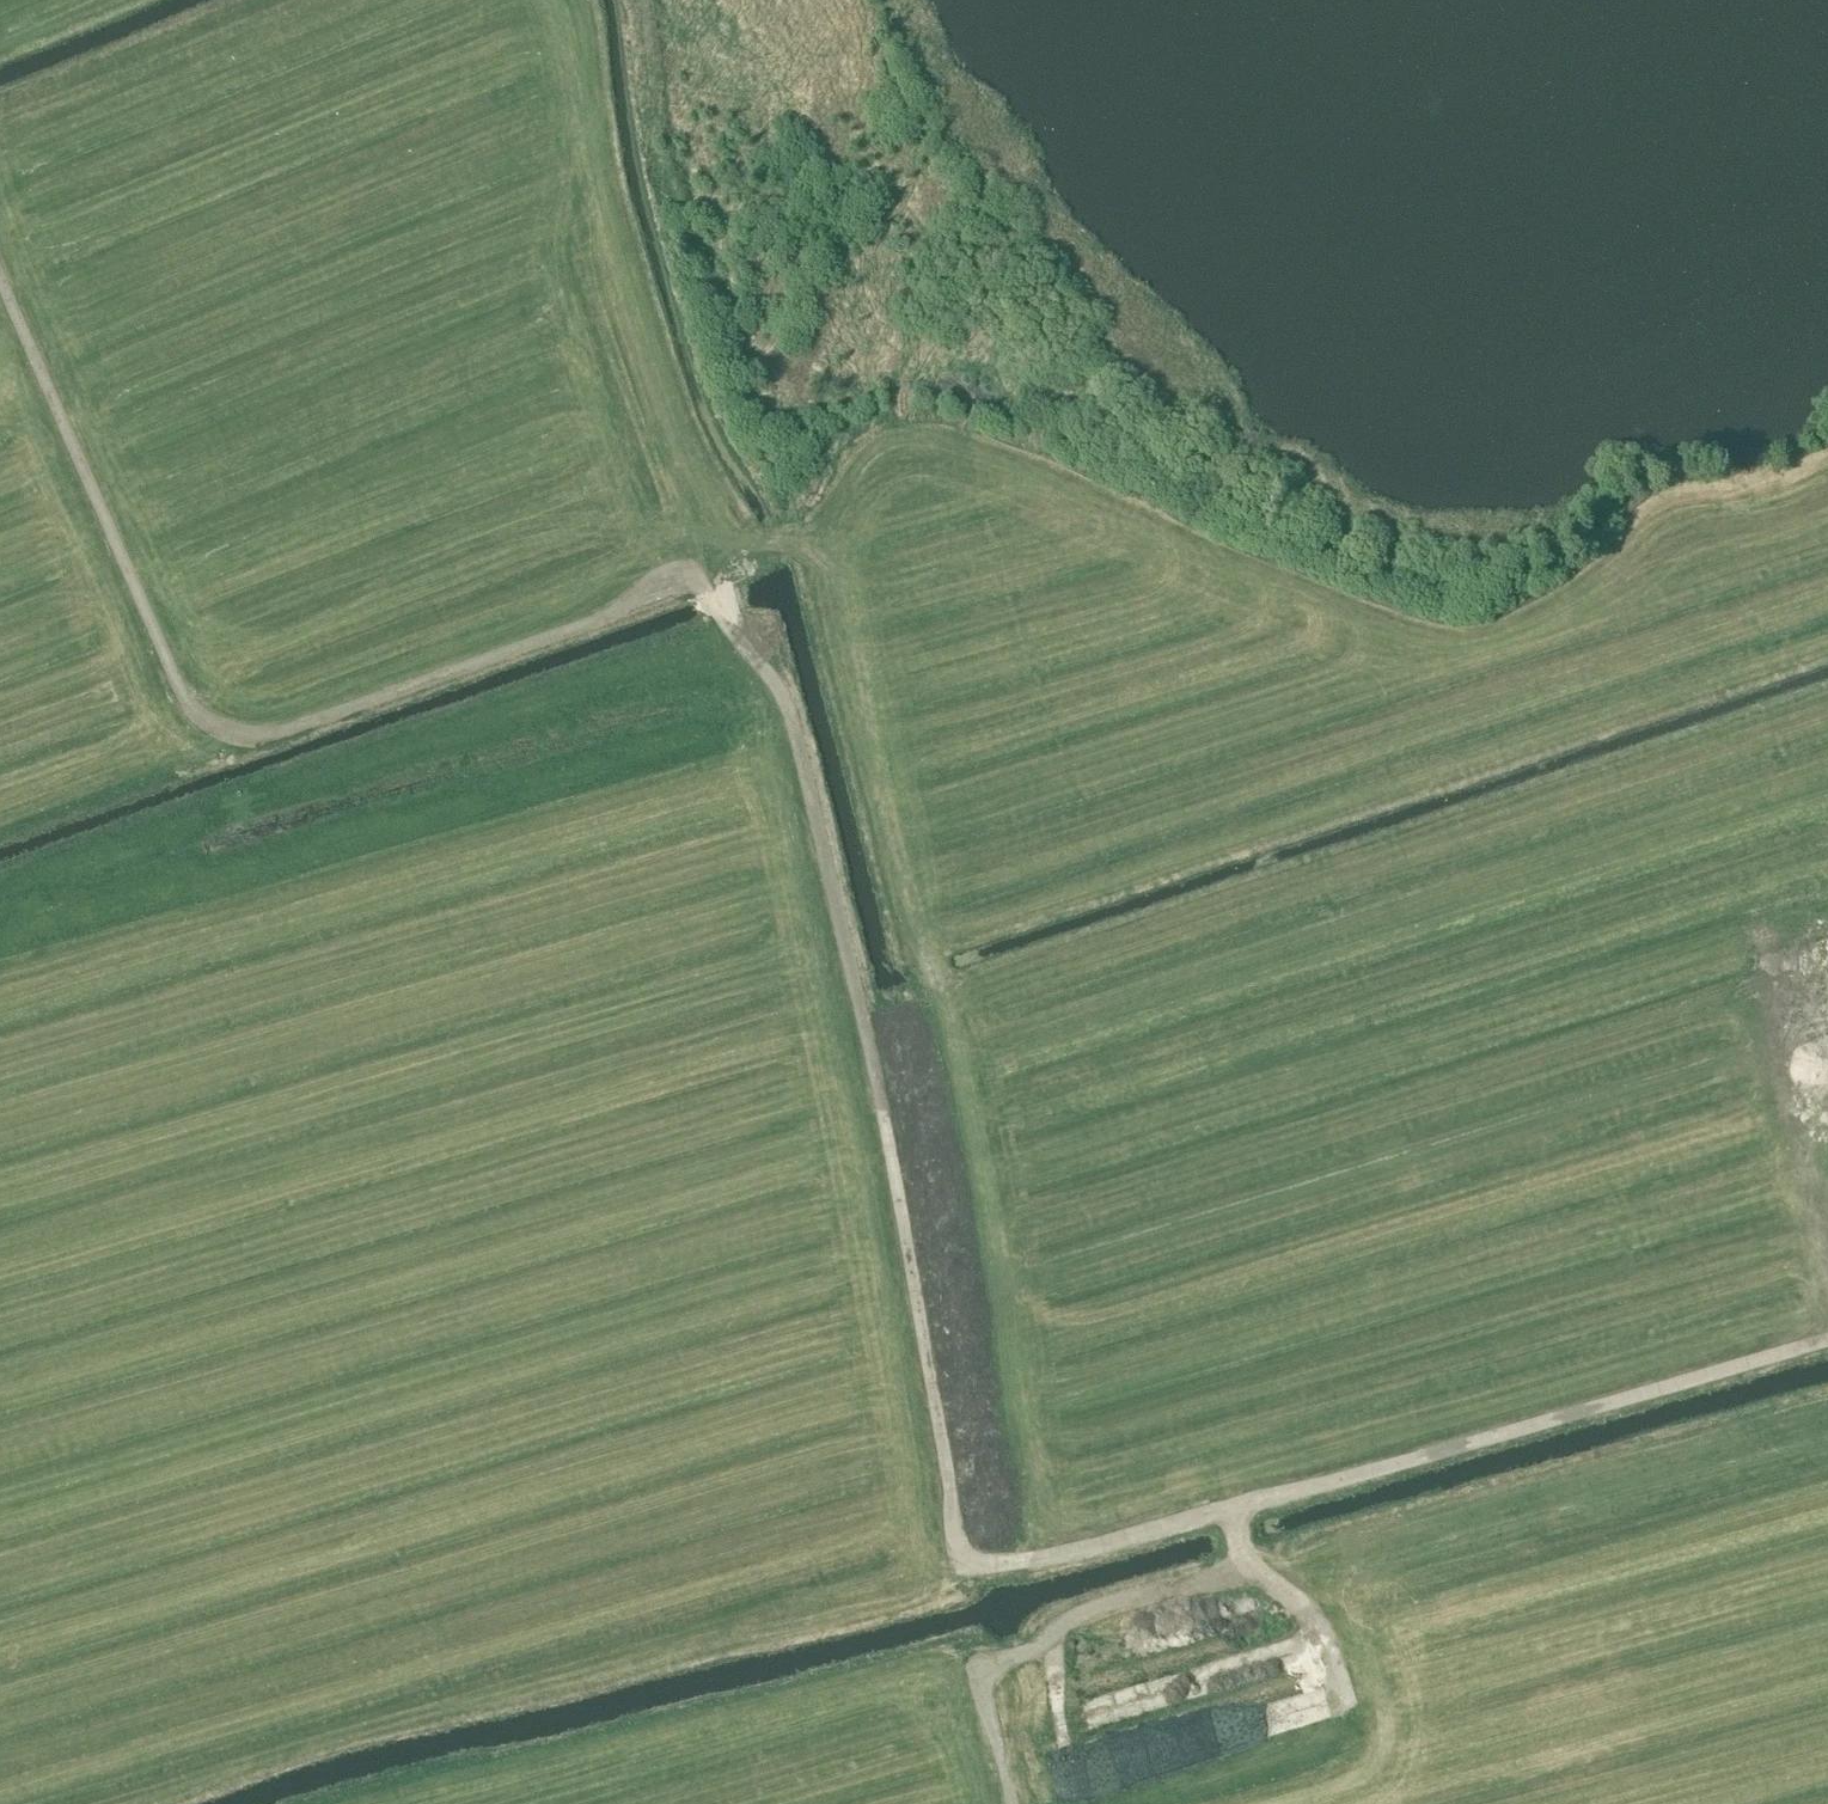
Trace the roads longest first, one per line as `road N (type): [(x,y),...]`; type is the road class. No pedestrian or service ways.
road 1 (track): [(1827,1342),(1233,1510),(965,1569),(892,1125),(783,704),(687,584),(628,615),(275,743),(229,744),(187,711),(0,286)]
road 2 (track): [(1364,1708),(1314,1625),(1241,1557),(1233,1510)]

